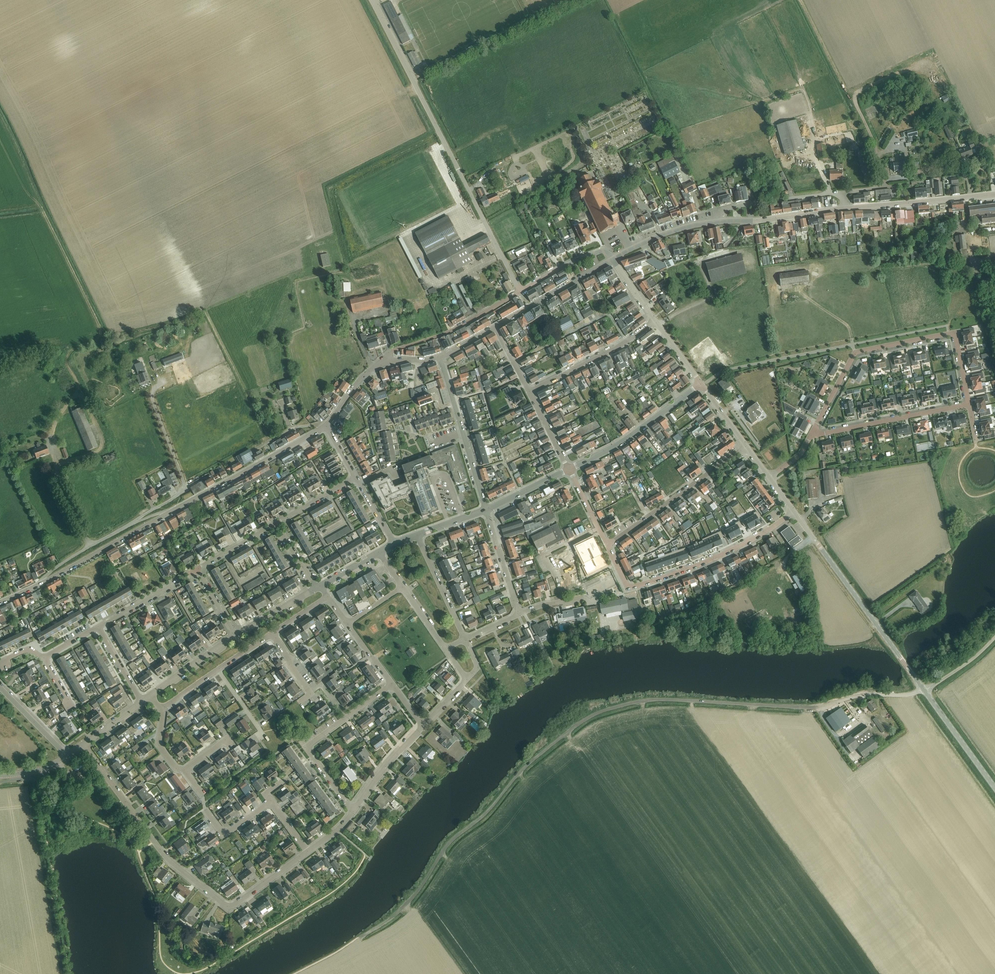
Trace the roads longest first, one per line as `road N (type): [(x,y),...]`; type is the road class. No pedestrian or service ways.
road 1 (unclassified): [(294,973),(395,915),(454,838),(543,752),(594,715),(656,699),(815,708),(924,690)]
road 2 (unclassified): [(522,289),(372,0)]
road 3 (residential): [(82,744),(170,859),(230,909),(308,852)]
road 4 (residential): [(813,433),(856,351),(951,333),(968,403)]
road 5 (tertiary): [(924,690),(794,512)]
road 6 (unclassified): [(160,517),(326,427)]
road 7 (residential): [(626,587),(715,558),(794,512)]
road 8 (residential): [(353,812),(308,748),(392,685)]
road 9 (residential): [(607,546),(746,446)]
road 10 (unclassified): [(142,517),(185,486),(154,406),(158,386)]
road 11 (tertiary): [(568,469),(618,444),(701,383)]
road 12 (residential): [(486,510),(440,358)]
road 13 (residential): [(813,433),(968,403)]
road 14 (residential): [(522,289),(388,361)]
road 15 (tertiary): [(847,209),(994,194)]
road 16 (unclassified): [(529,390),(656,322)]
road 17 (unclassified): [(39,584),(160,517)]
road 18 (unclassified): [(495,328),(615,260)]
road 19 (unclassified): [(723,221),(728,209),(843,194)]
road 20 (tertiary): [(723,221),(847,209)]
road 21 (residential): [(39,584),(142,517)]
road 22 (tertiary): [(994,789),(924,690)]

